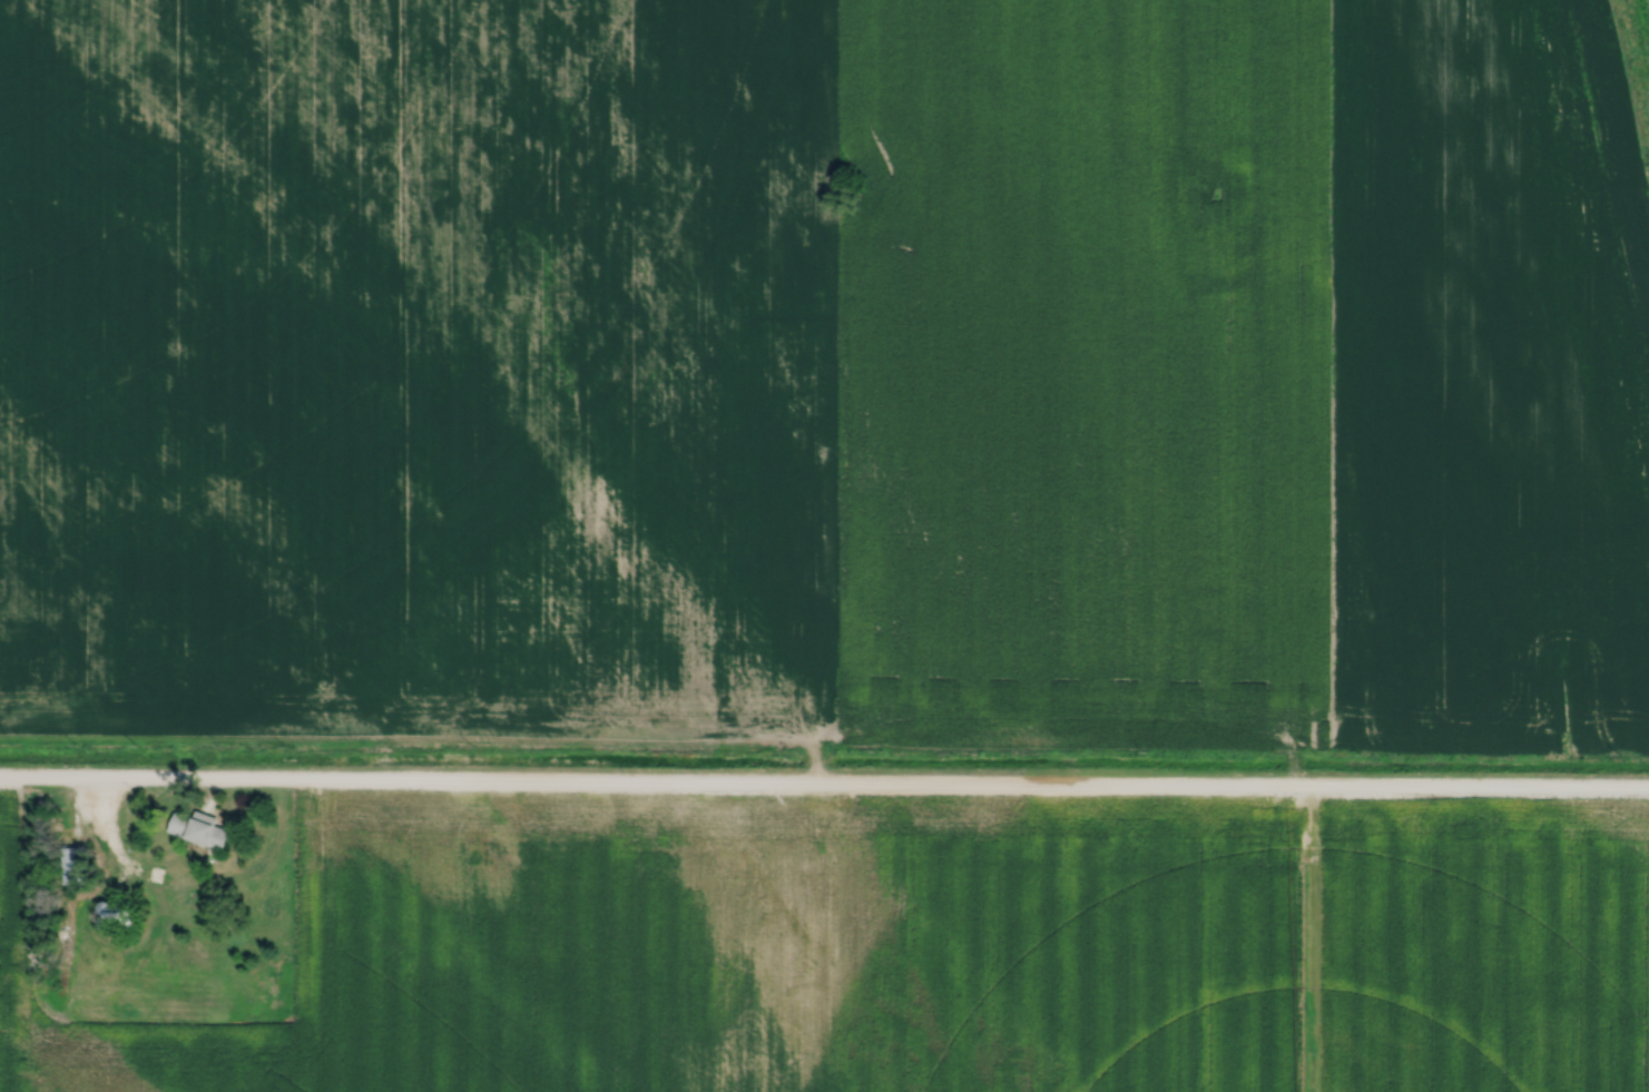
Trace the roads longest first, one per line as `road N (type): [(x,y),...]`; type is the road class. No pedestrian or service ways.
road 1 (residential): [(0,783),(1648,787)]

